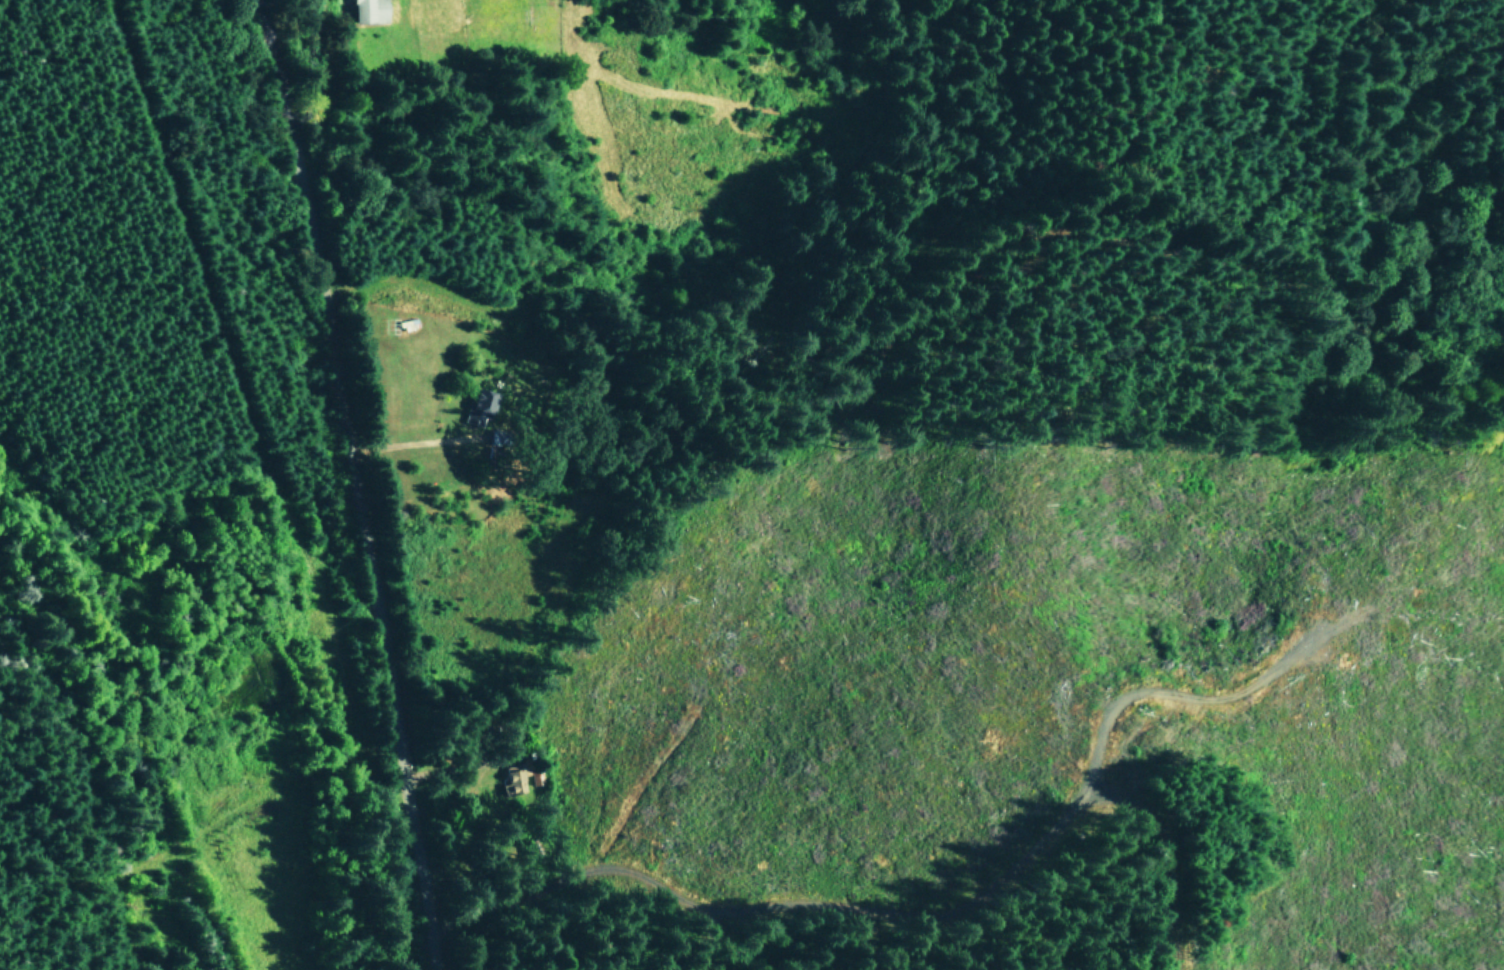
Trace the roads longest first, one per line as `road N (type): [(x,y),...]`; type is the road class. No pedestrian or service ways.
road 1 (residential): [(424,969),(376,620),(259,0)]

